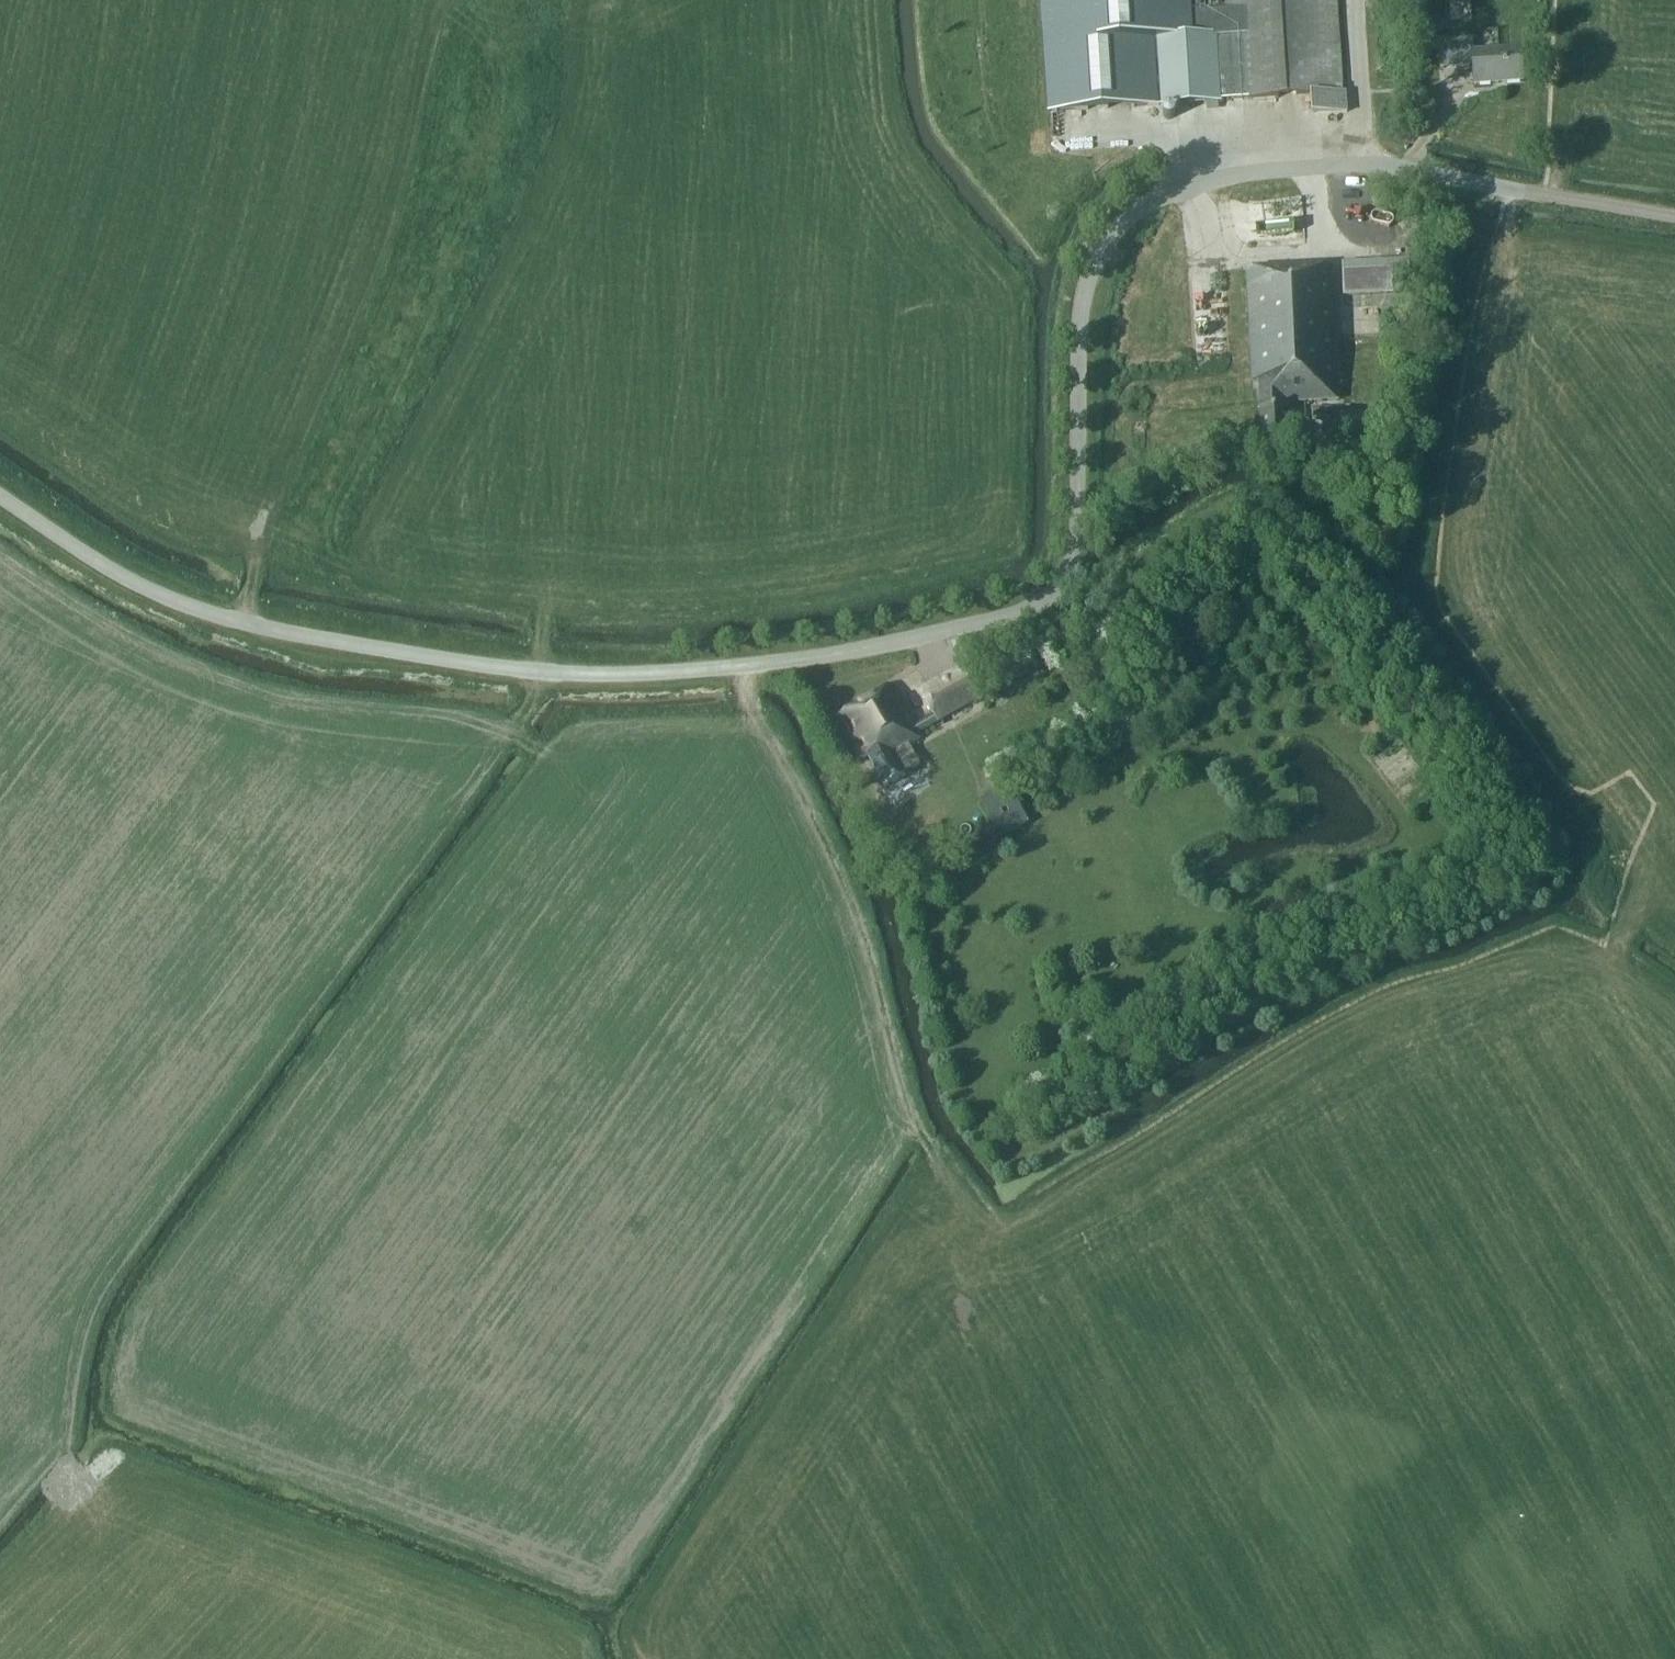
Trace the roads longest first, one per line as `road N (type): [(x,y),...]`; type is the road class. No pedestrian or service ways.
road 1 (unclassified): [(1674,215),(1403,167),(1334,164),(1196,182),(1148,202),(1114,233),(1082,321),(1078,516),(1065,576),(1047,598),(1016,612),(809,657),(604,674),(526,669),(264,626),(171,598),(100,561),(0,494)]

